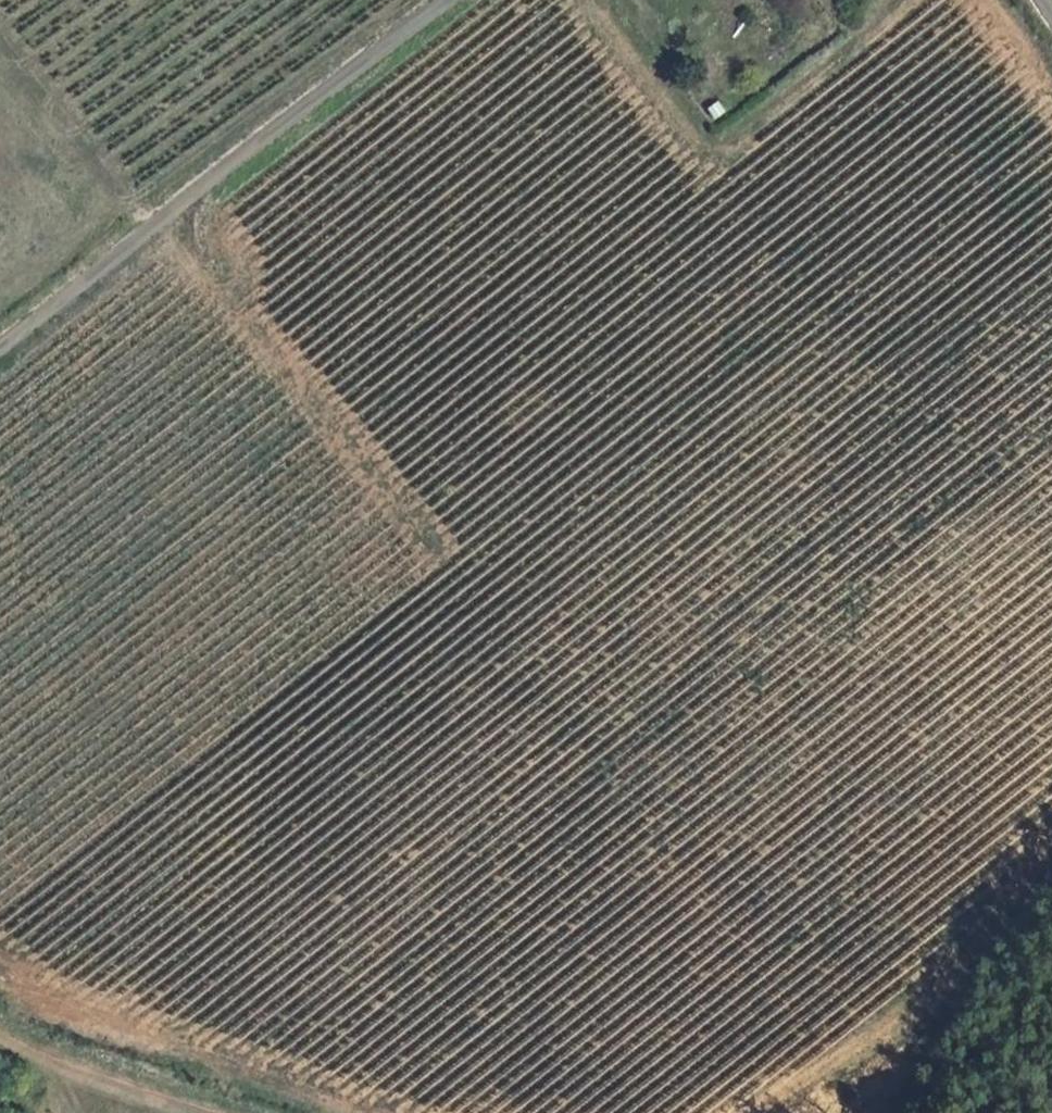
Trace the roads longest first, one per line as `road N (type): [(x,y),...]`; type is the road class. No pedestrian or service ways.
road 1 (unclassified): [(0,353),(453,0)]
road 2 (track): [(0,1033),(101,1086),(197,1112)]

